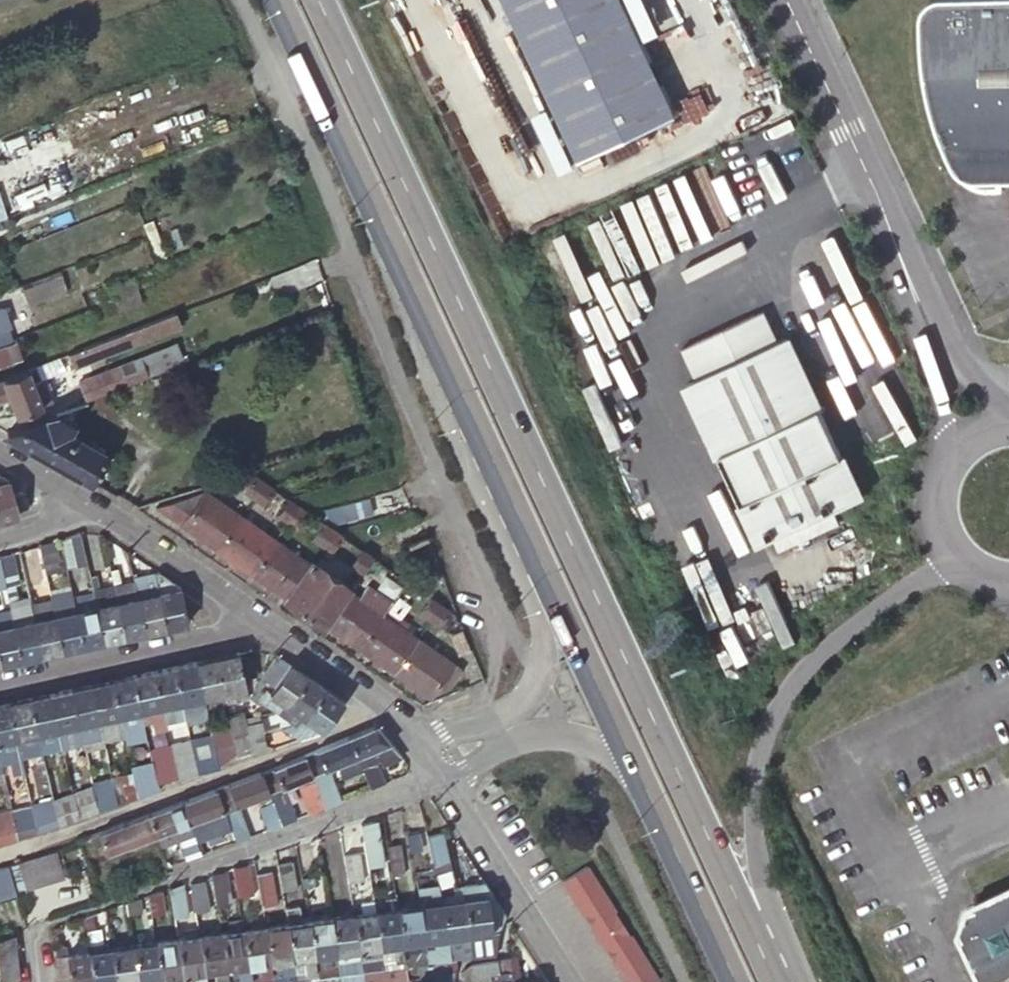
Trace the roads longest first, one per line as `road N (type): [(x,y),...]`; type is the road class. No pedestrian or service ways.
road 1 (primary): [(780,978),(323,0)]
road 2 (primary): [(277,0),(513,510)]
road 3 (unclassified): [(780,978),(754,820),(757,760),(772,706),(830,635),(898,587),(967,557)]
road 4 (residential): [(36,981),(27,931),(437,770)]
road 5 (unclassified): [(0,853),(324,736),(373,696)]
road 6 (unclassified): [(785,0),(924,316)]
road 7 (residential): [(513,510),(538,651),(534,676),(510,704),(419,743)]
road 8 (primary): [(513,510),(633,763)]
road 9 (residential): [(0,678),(217,631),(247,611)]
road 10 (primary): [(633,763),(734,981)]
road 11 (residential): [(445,784),(570,981)]
road 12 (residential): [(445,784),(488,752),(559,734),(589,739),(633,763)]
road 13 (residential): [(76,498),(247,611)]
road 14 (residential): [(247,611),(373,696)]
road 15 (unclassified): [(924,316),(951,456)]
road 16 (unclassified): [(1008,410),(924,316)]

